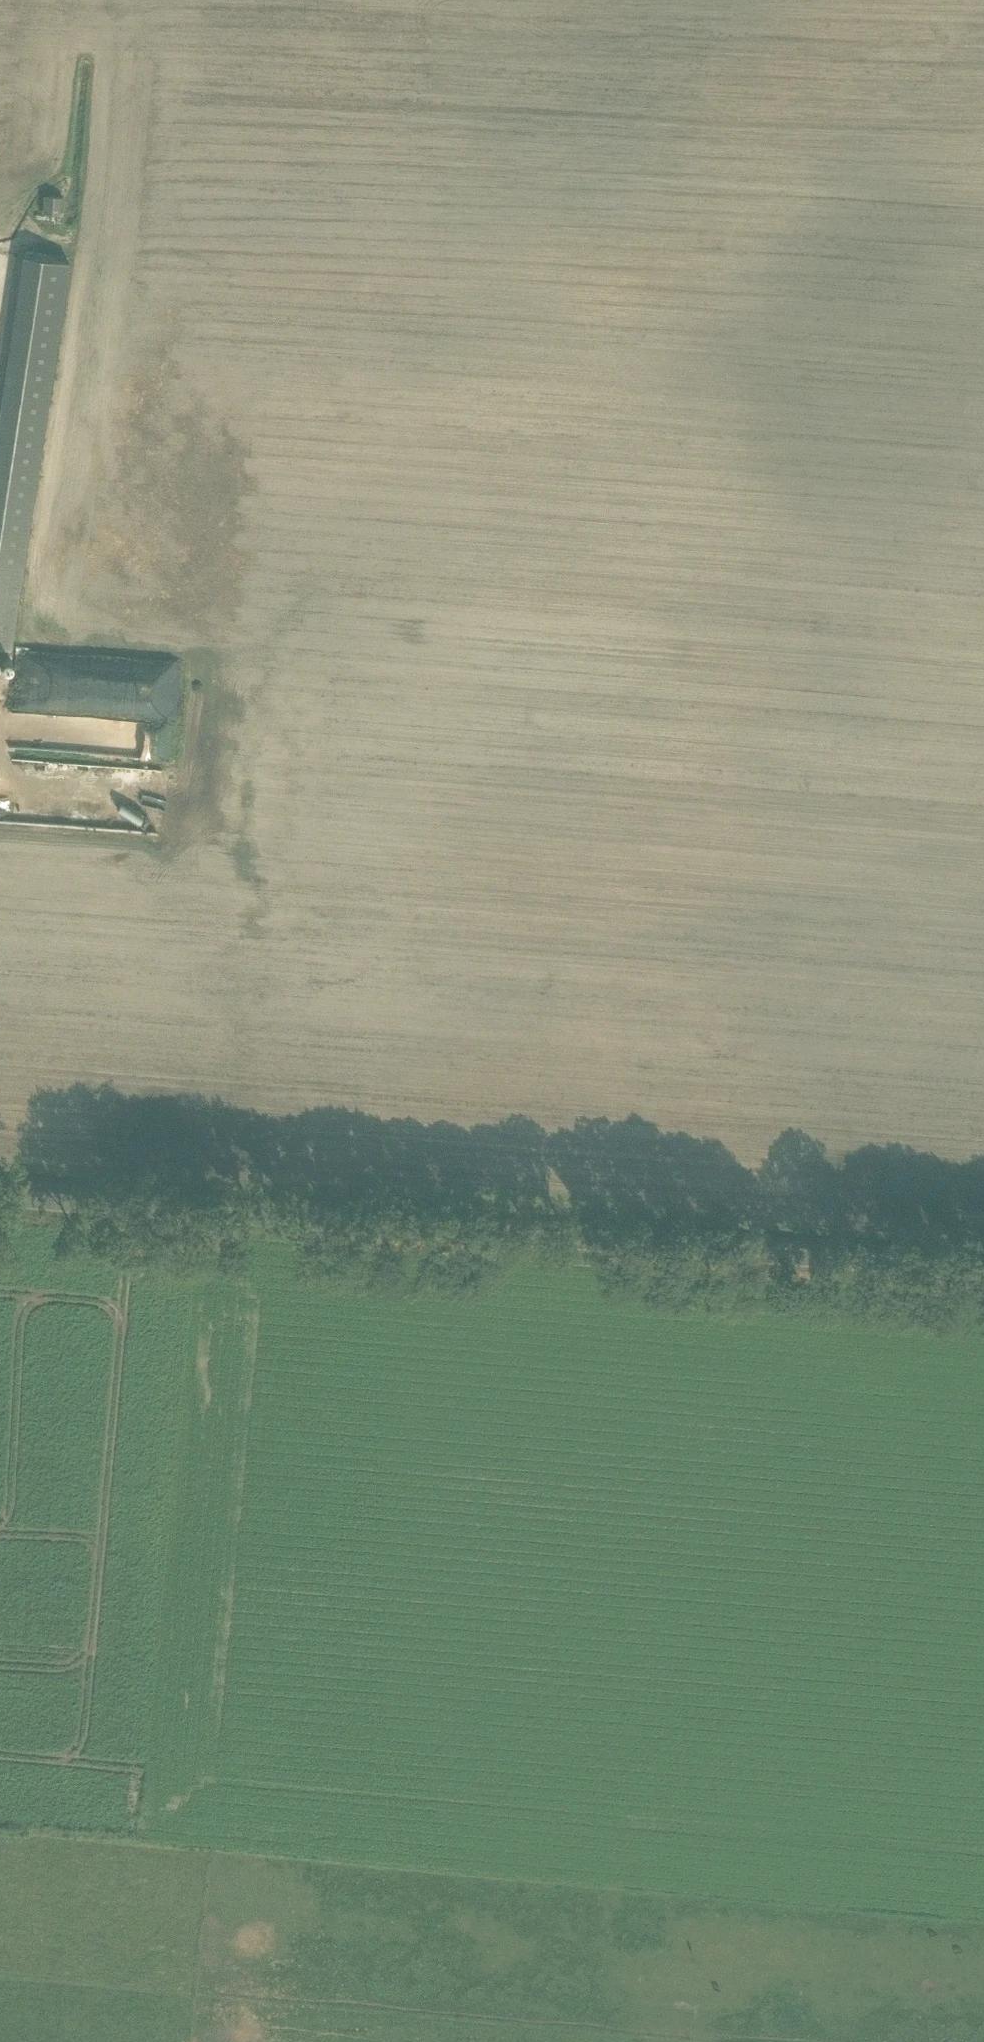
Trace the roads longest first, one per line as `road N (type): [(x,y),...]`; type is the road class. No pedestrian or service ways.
road 1 (unclassified): [(0,1197),(983,1270)]

